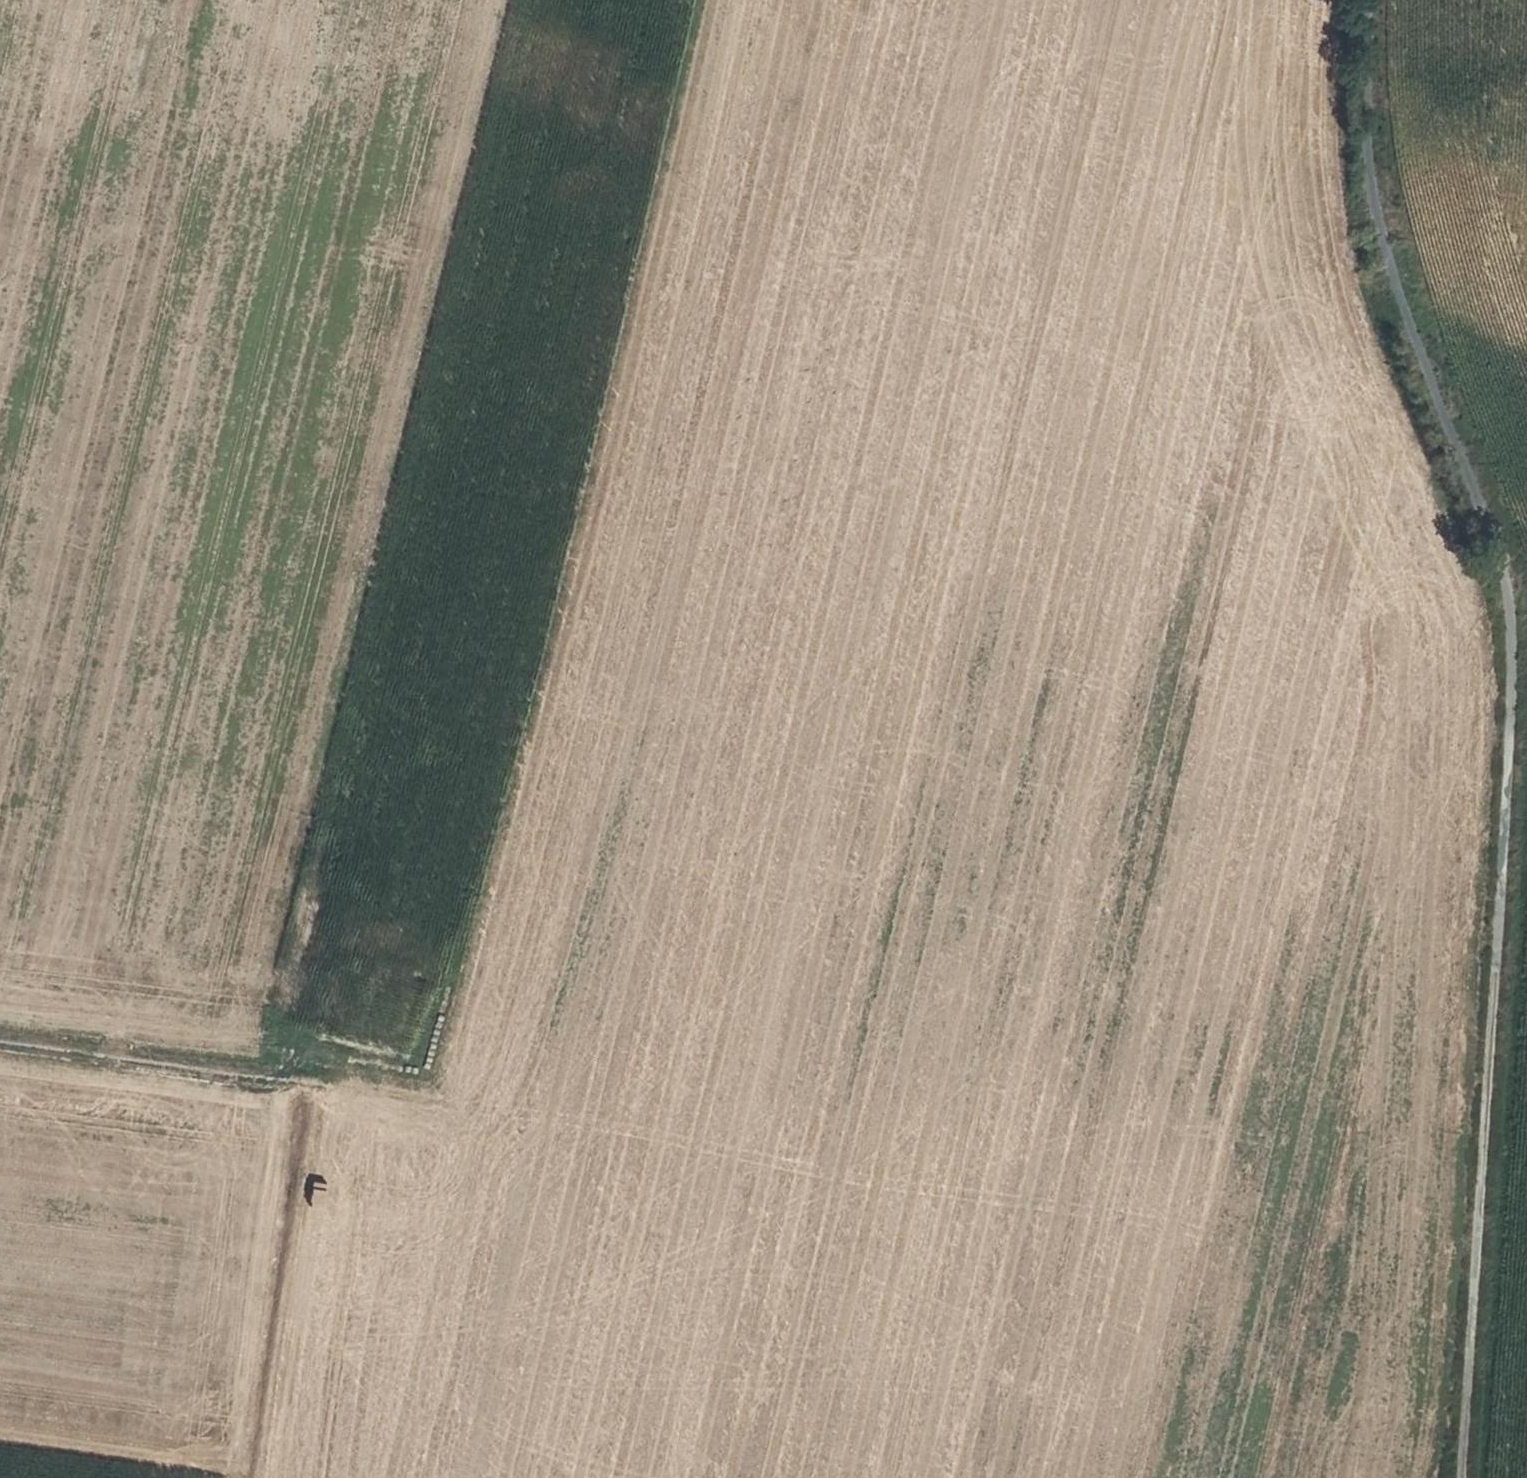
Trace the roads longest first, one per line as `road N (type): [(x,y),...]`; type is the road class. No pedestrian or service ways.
road 1 (track): [(1361,0),(1368,210),(1468,487),(1506,623),(1454,1477)]

